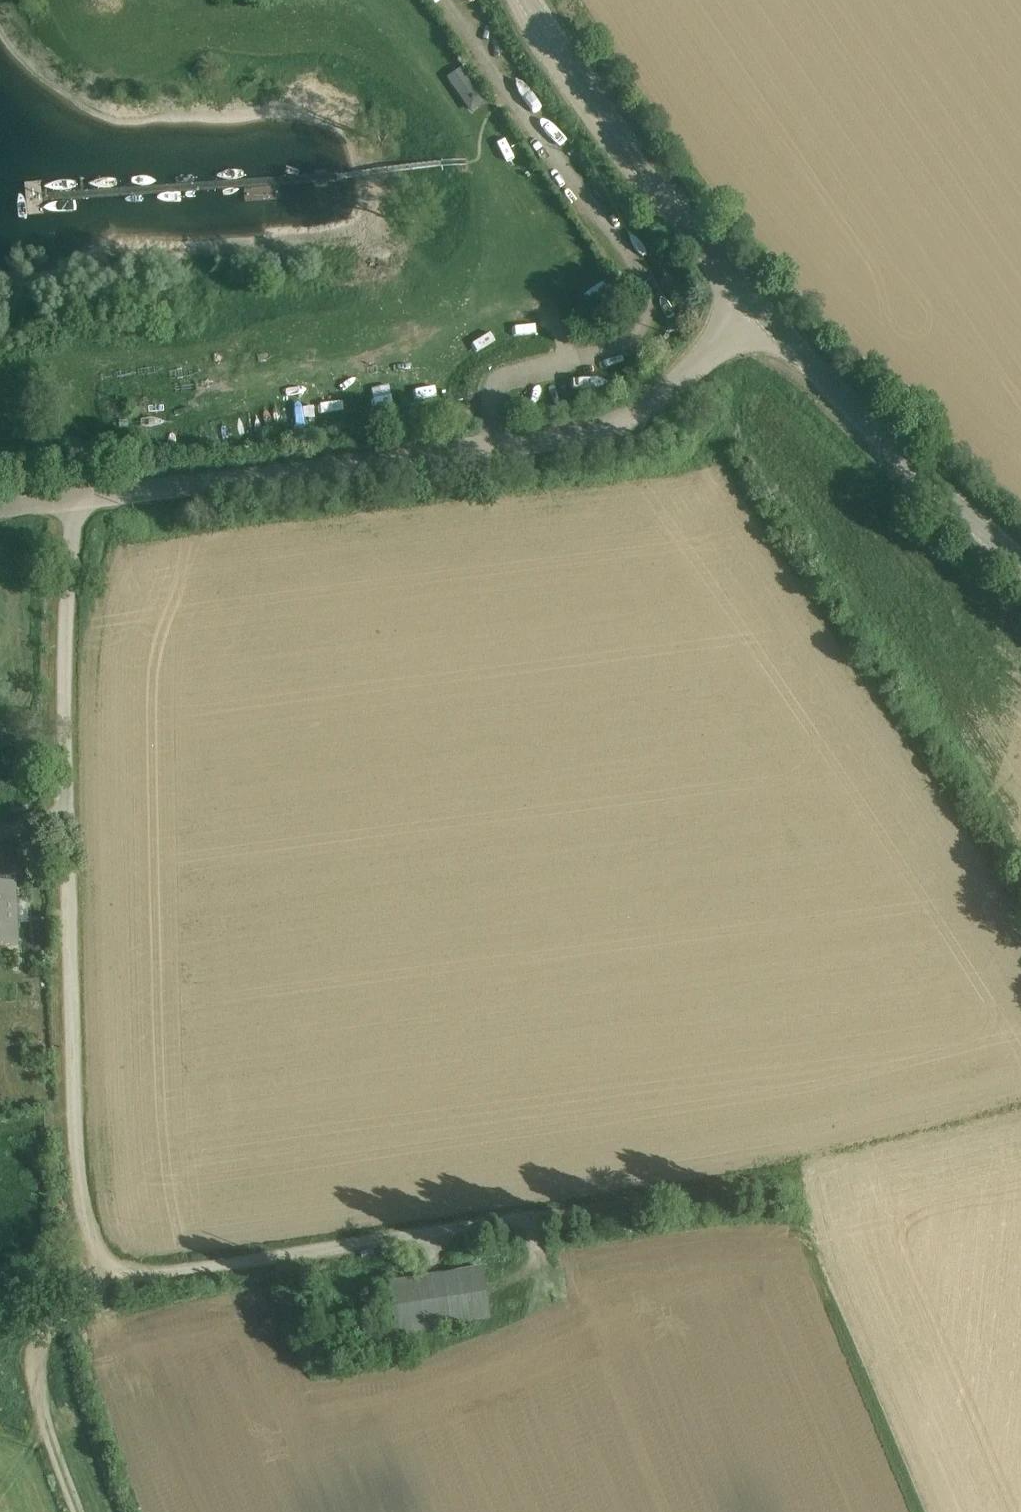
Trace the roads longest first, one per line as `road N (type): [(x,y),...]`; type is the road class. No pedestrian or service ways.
road 1 (unclassified): [(760,311),(675,394),(625,426),(0,512)]
road 2 (unclassified): [(526,0),(617,135),(760,311)]
road 3 (unclassified): [(760,311),(905,462),(1020,563)]

